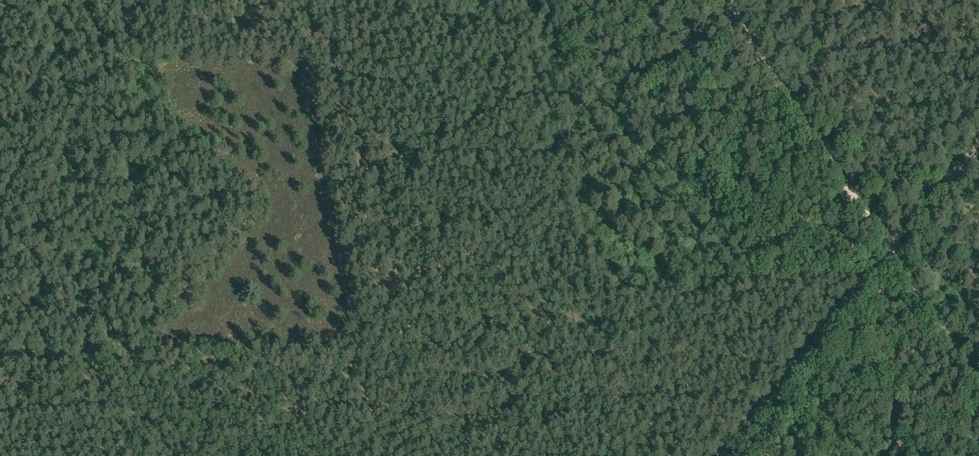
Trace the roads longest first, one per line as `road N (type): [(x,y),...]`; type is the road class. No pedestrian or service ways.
road 1 (track): [(978,139),(715,455)]
road 2 (track): [(732,0),(751,44),(893,257)]
road 3 (track): [(893,257),(978,381)]

